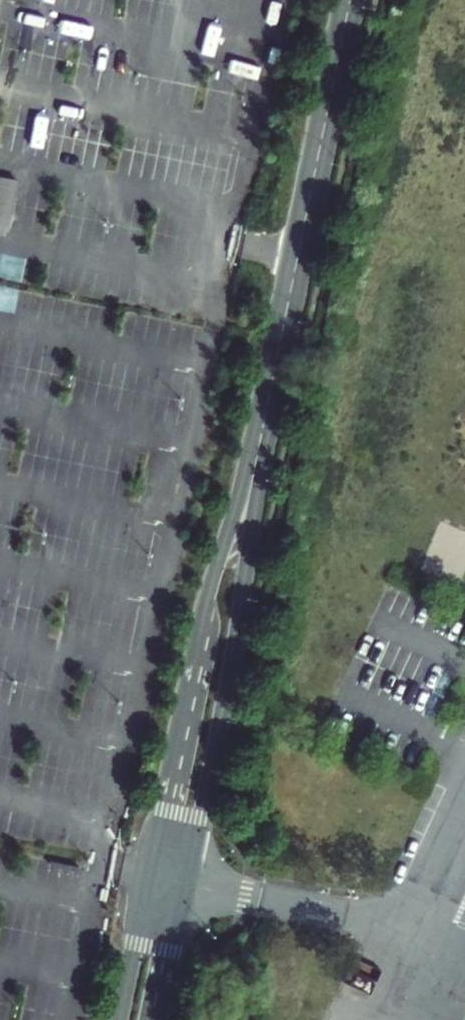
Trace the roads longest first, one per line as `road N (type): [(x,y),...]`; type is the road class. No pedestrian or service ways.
road 1 (residential): [(187,885),(241,609),(270,387)]
road 2 (residential): [(270,387),(199,624),(149,876)]
road 3 (residential): [(270,387),(350,0)]
road 4 (residential): [(149,876),(119,1019)]
road 5 (residential): [(160,1019),(187,885)]

